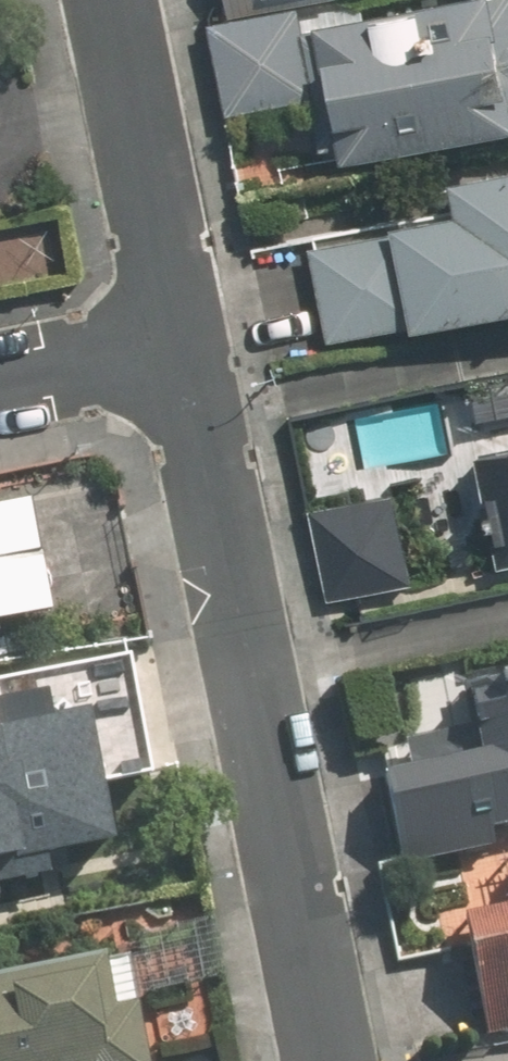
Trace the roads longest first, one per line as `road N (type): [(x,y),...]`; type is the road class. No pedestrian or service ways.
road 1 (residential): [(175,344),(324,1060)]
road 2 (residential): [(109,0),(175,344)]
road 3 (residential): [(0,379),(175,344)]

